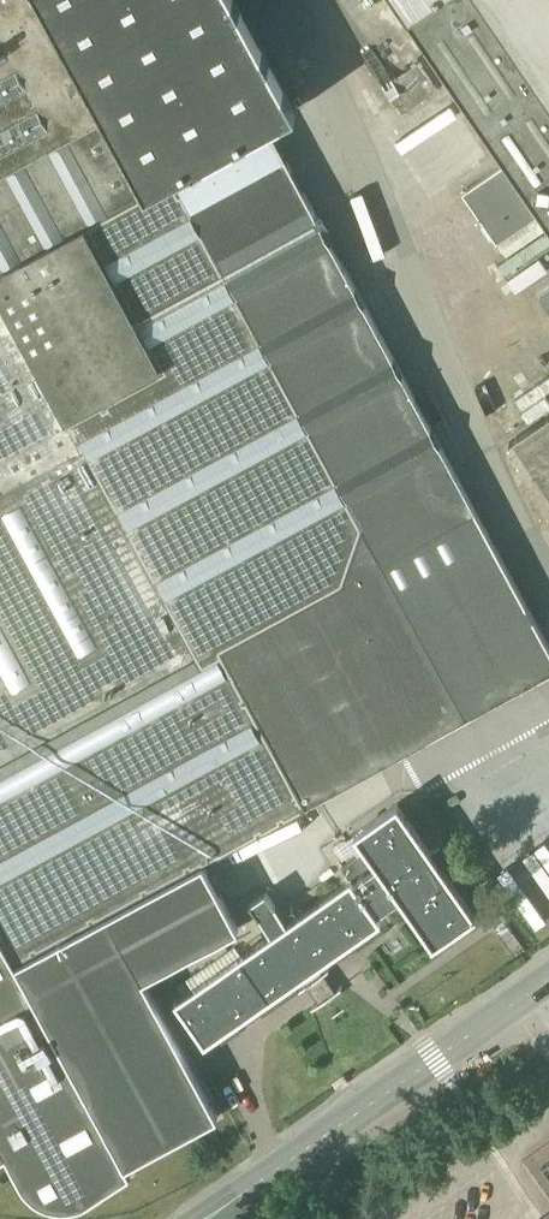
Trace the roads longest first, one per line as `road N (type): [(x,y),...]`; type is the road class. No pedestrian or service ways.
road 1 (secondary): [(204,1218),(548,979)]

